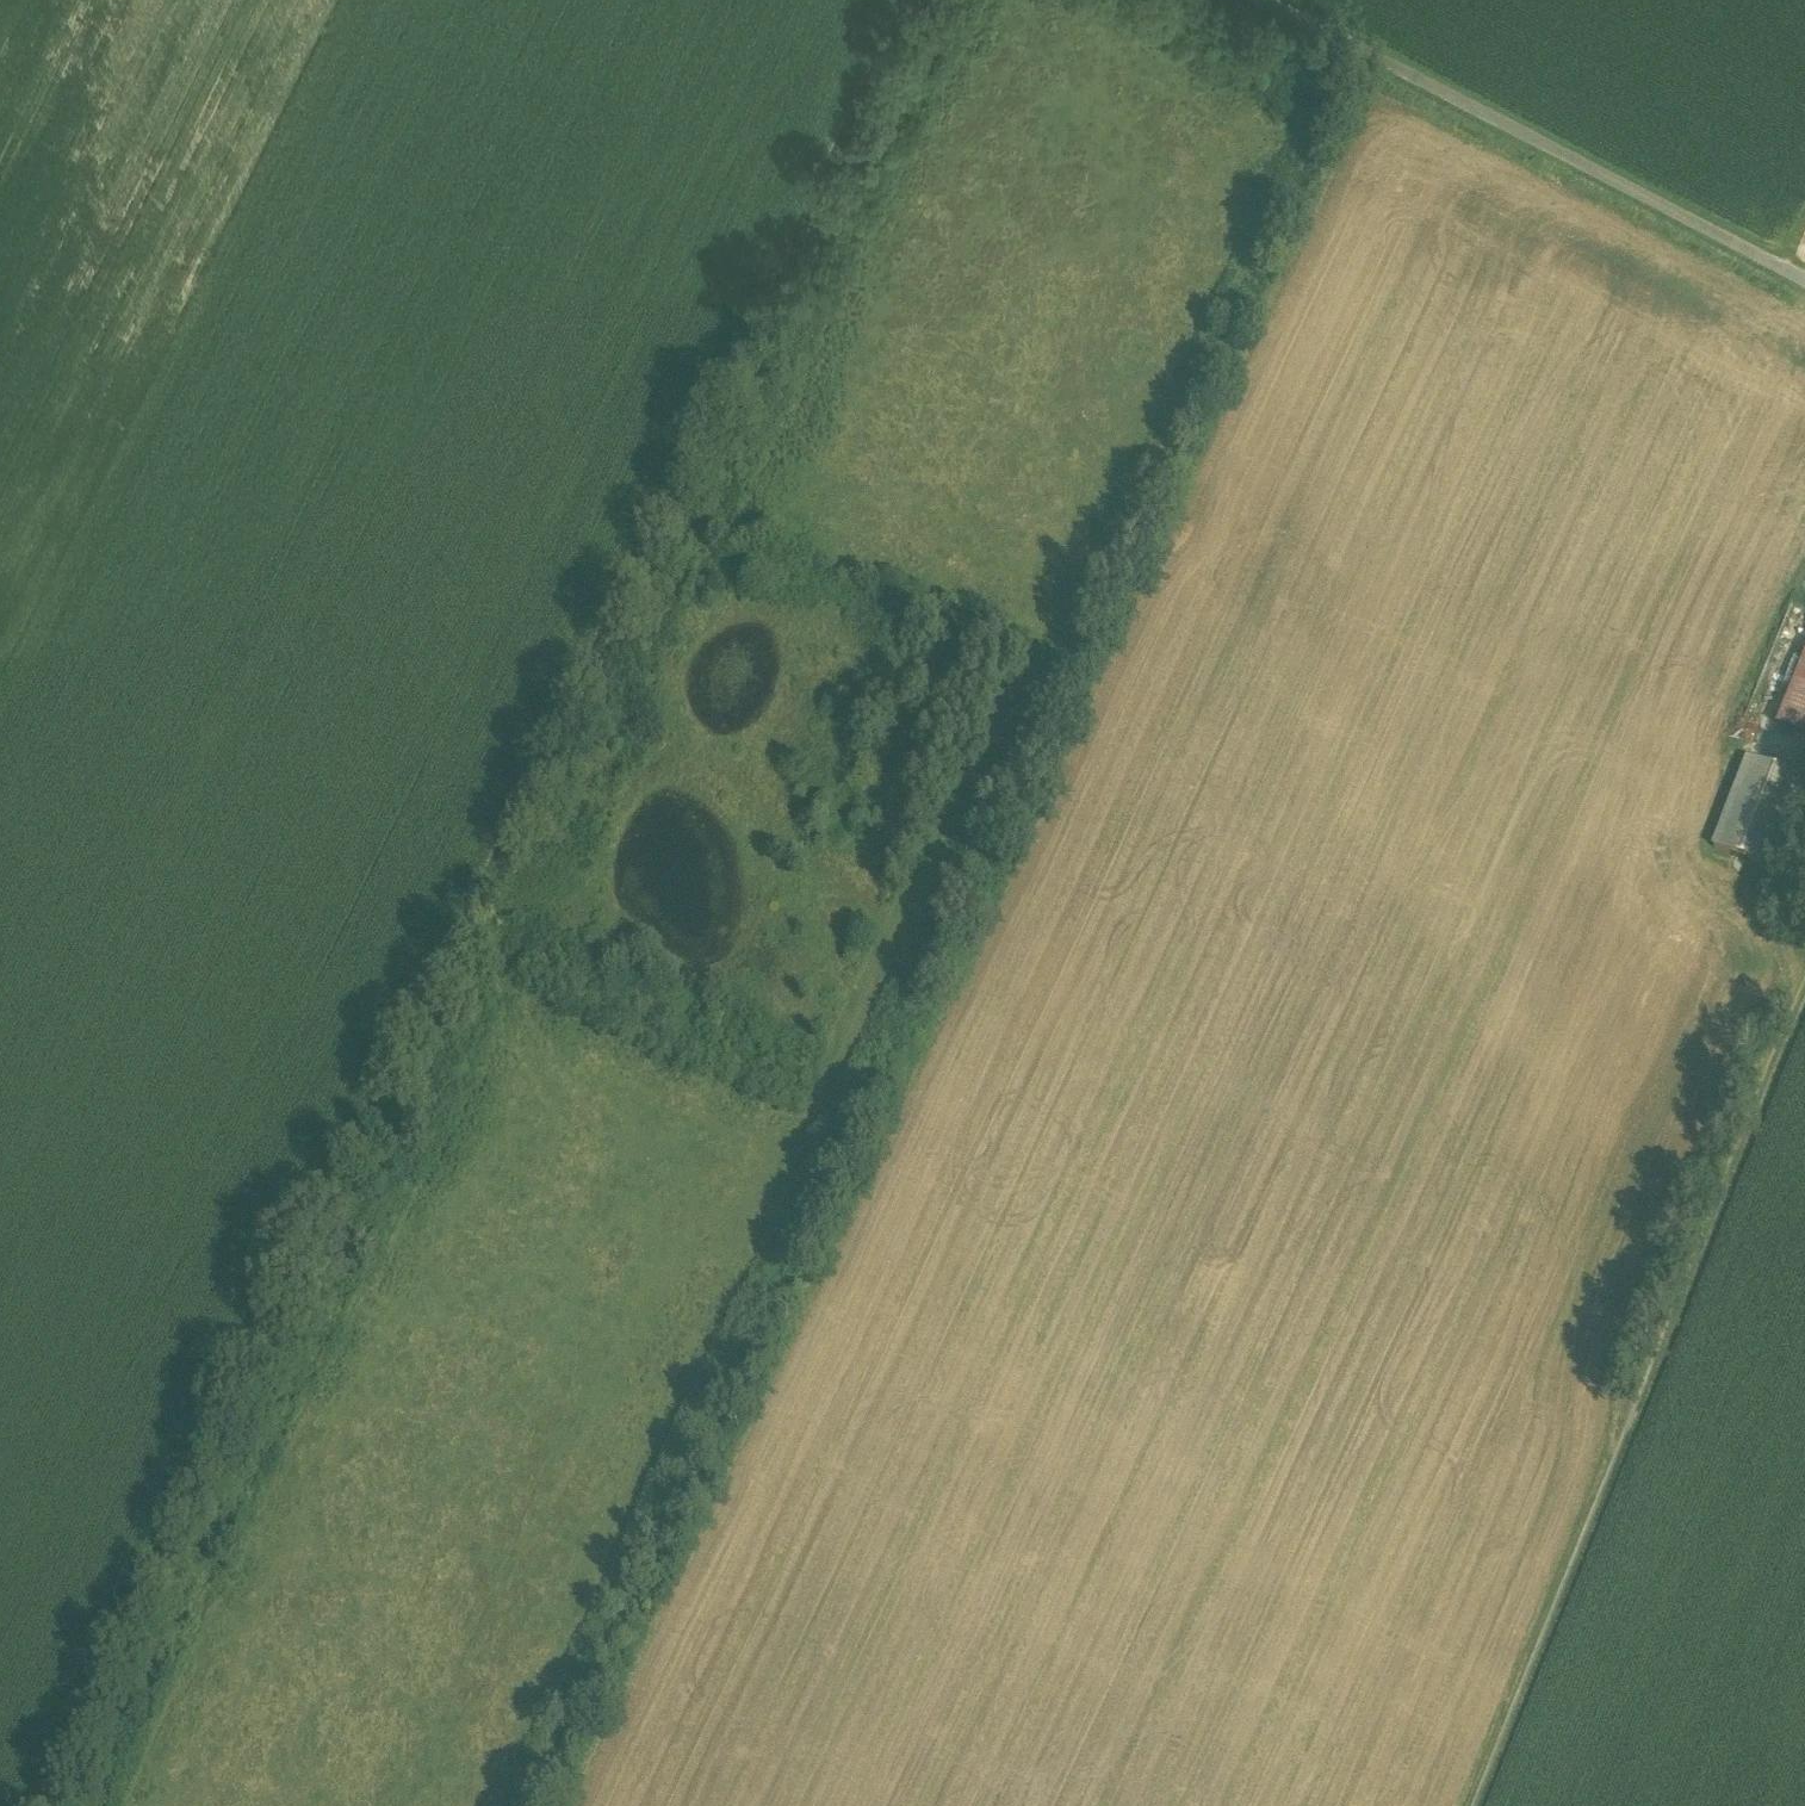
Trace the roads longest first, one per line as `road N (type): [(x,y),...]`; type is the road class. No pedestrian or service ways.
road 1 (unclassified): [(1257,0),(1804,282)]

